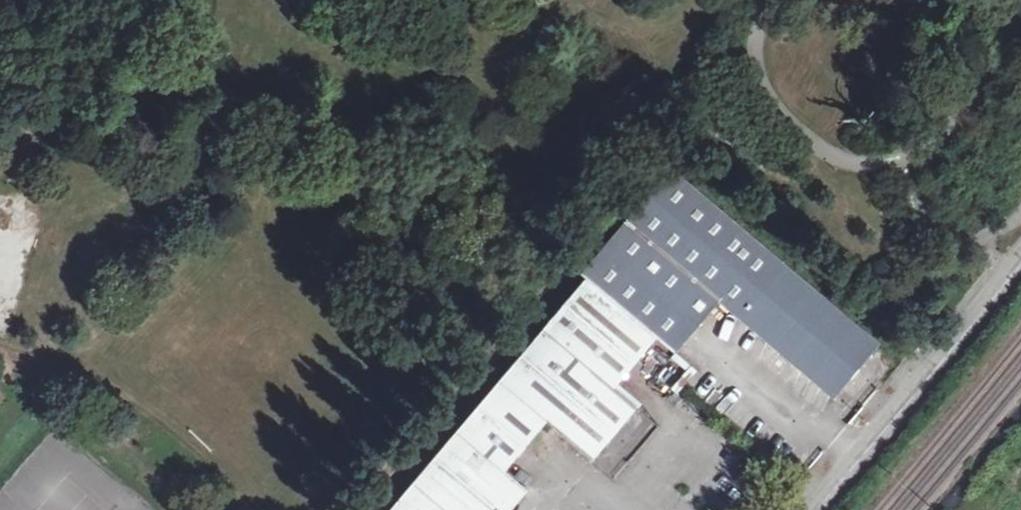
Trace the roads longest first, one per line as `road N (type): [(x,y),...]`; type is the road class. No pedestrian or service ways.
road 1 (unclassified): [(1020,259),(813,509)]

